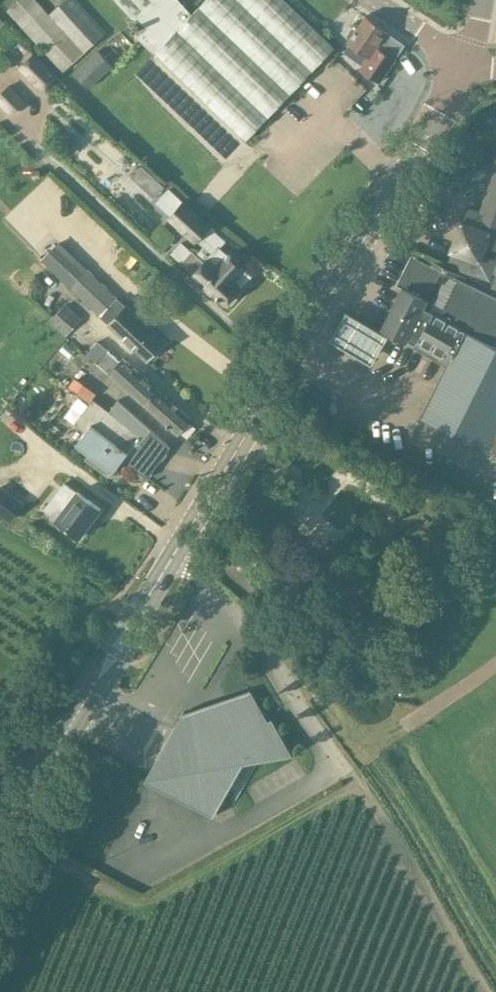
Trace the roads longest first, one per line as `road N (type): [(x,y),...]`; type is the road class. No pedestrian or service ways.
road 1 (tertiary): [(0,839),(198,523),(462,64)]
road 2 (track): [(175,559),(249,623),(380,766),(495,956)]

